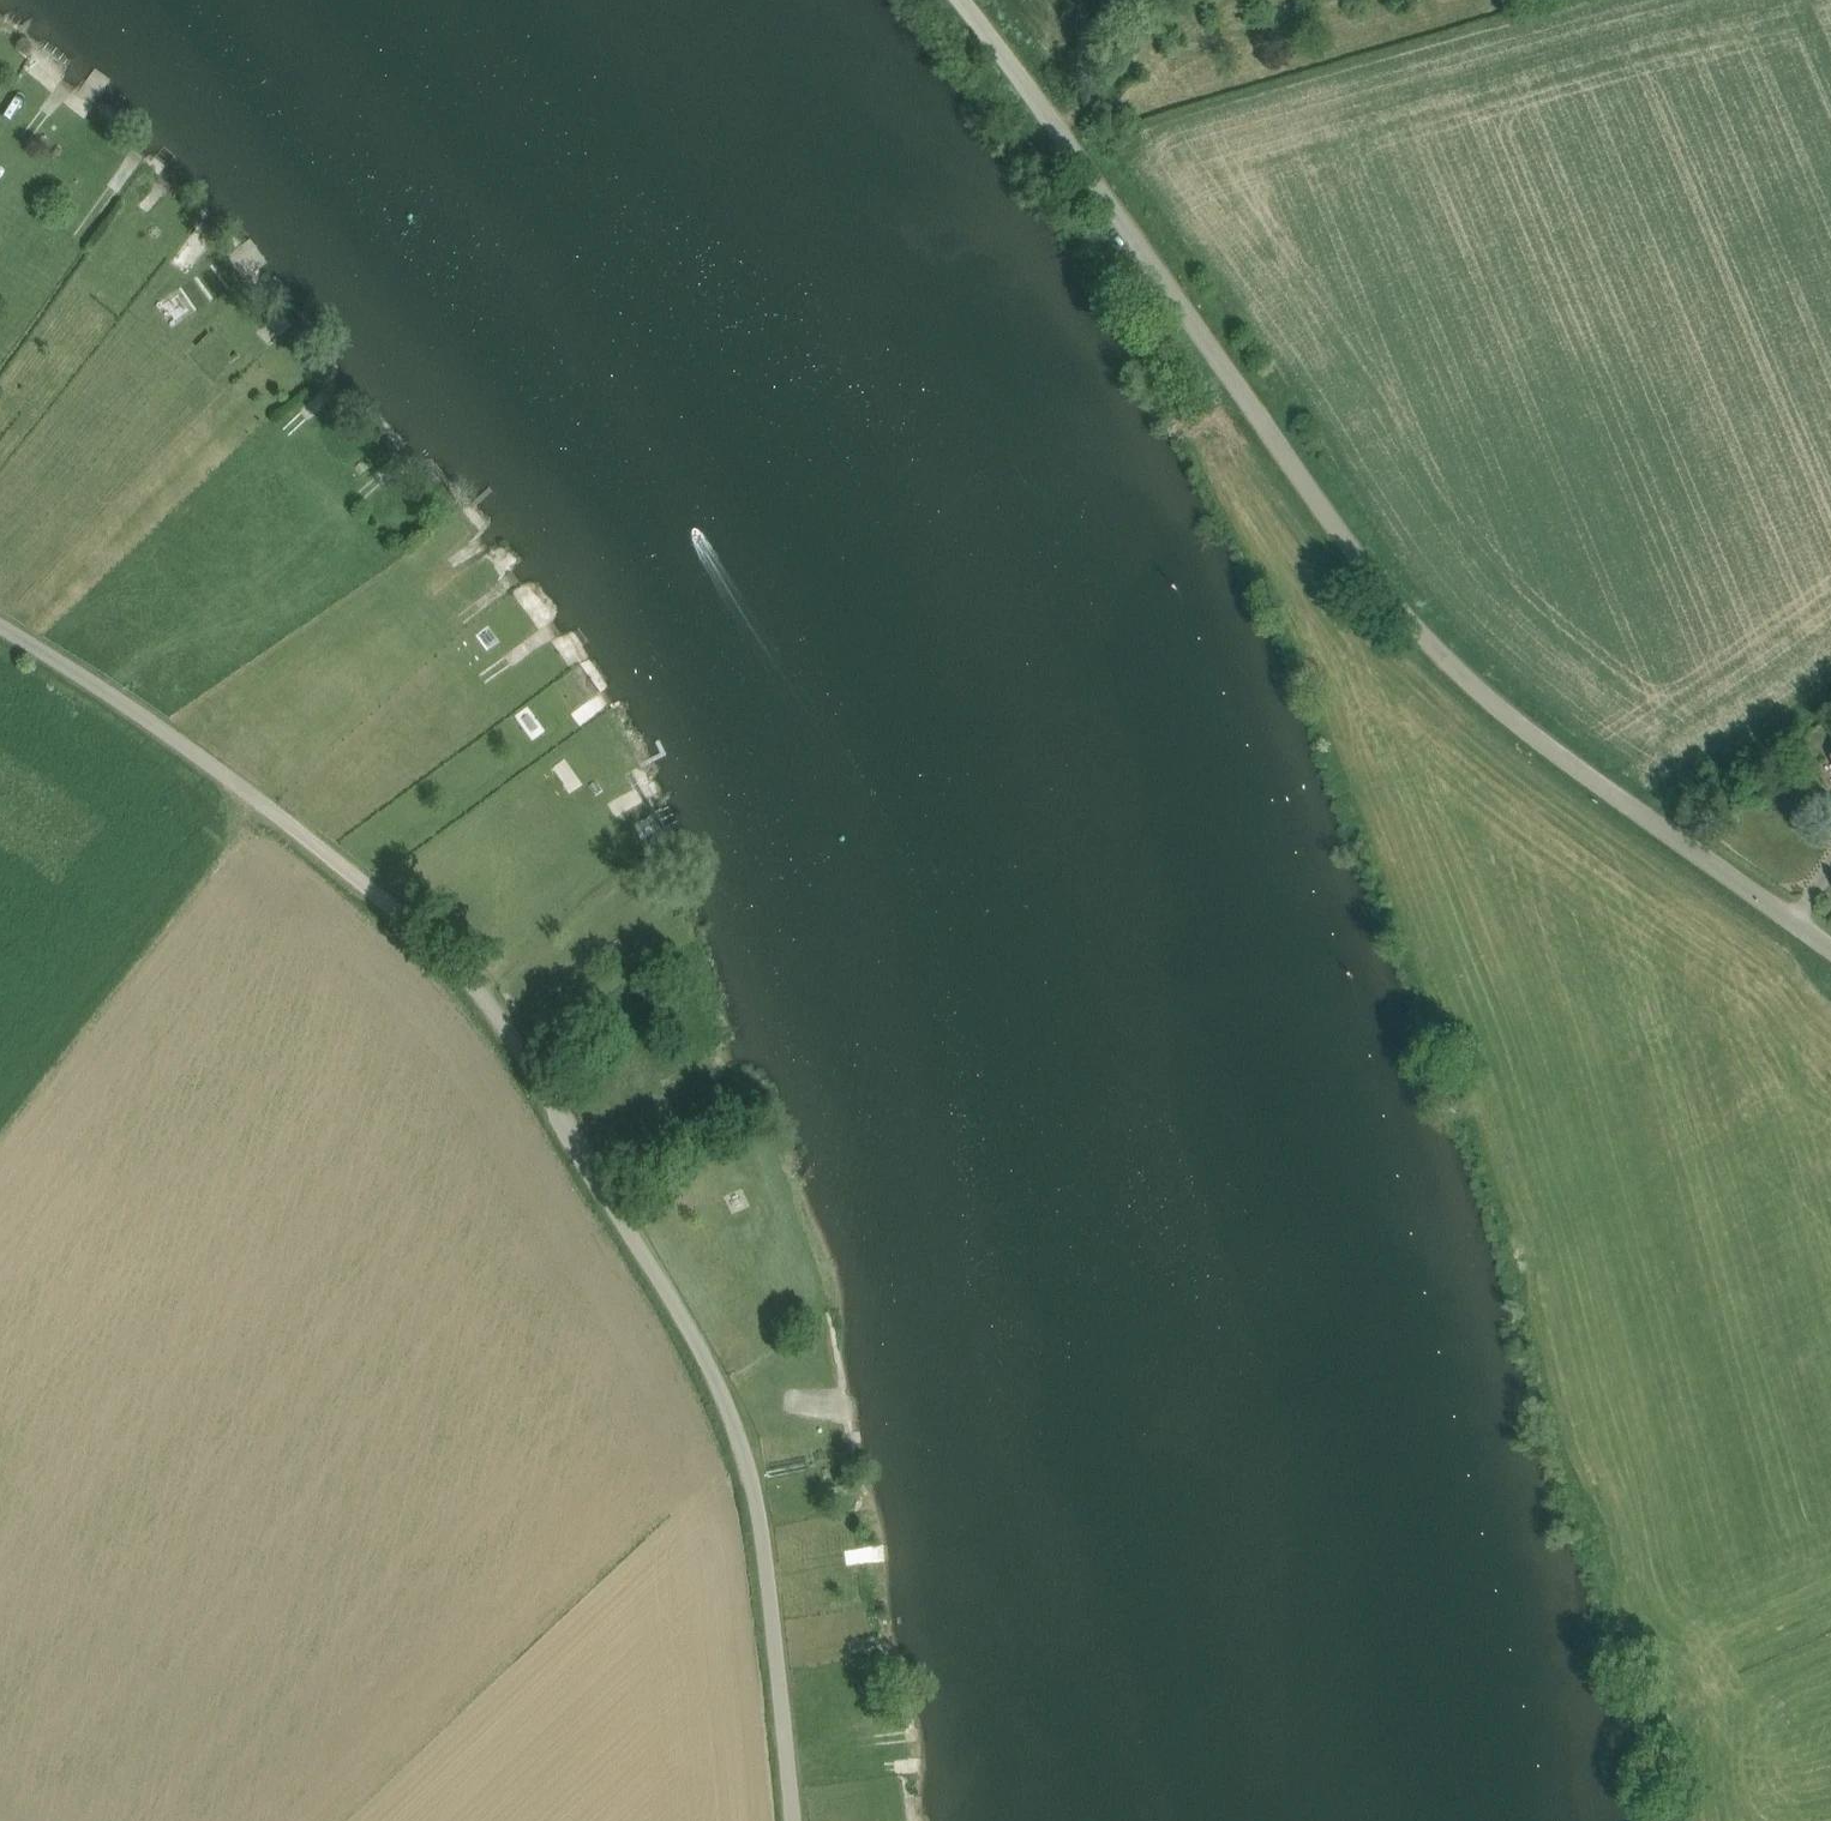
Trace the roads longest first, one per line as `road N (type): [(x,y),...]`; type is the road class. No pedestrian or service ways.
road 1 (unclassified): [(794,1820),(749,1438),(592,1160),(477,989),(424,930),(197,755),(0,617)]
road 2 (unclassified): [(1830,947),(1586,776),(1460,675),(1349,540),(1061,132),(957,0)]
road 3 (track): [(1217,0),(1169,26),(1061,132)]

